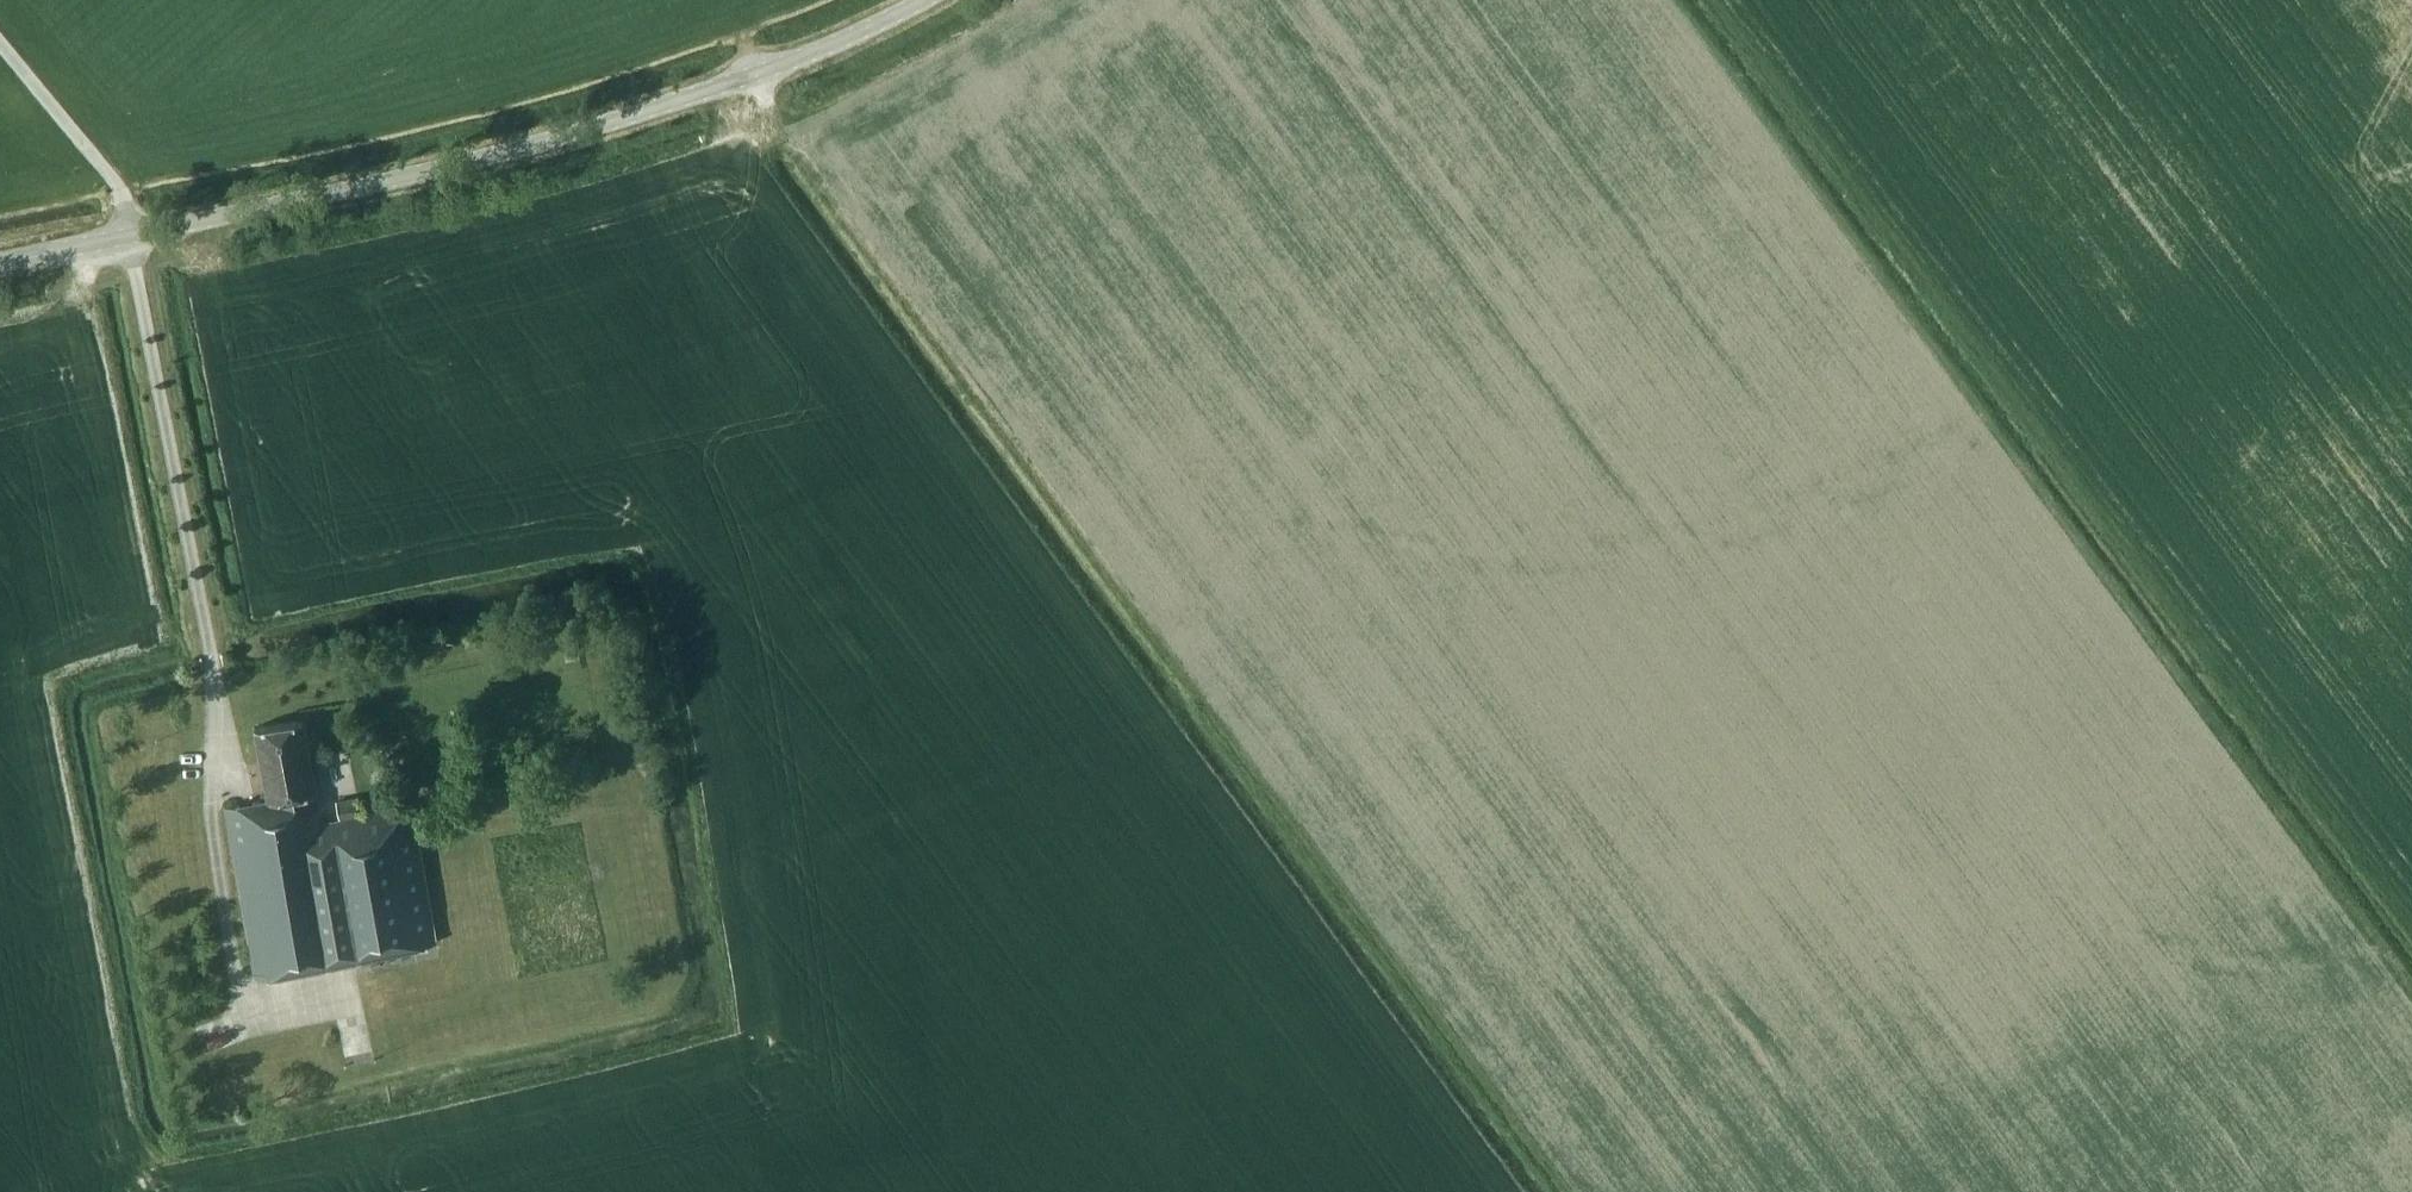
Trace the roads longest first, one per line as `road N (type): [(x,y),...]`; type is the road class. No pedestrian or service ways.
road 1 (unclassified): [(0,262),(518,145),(705,91),(850,36),(915,0)]

